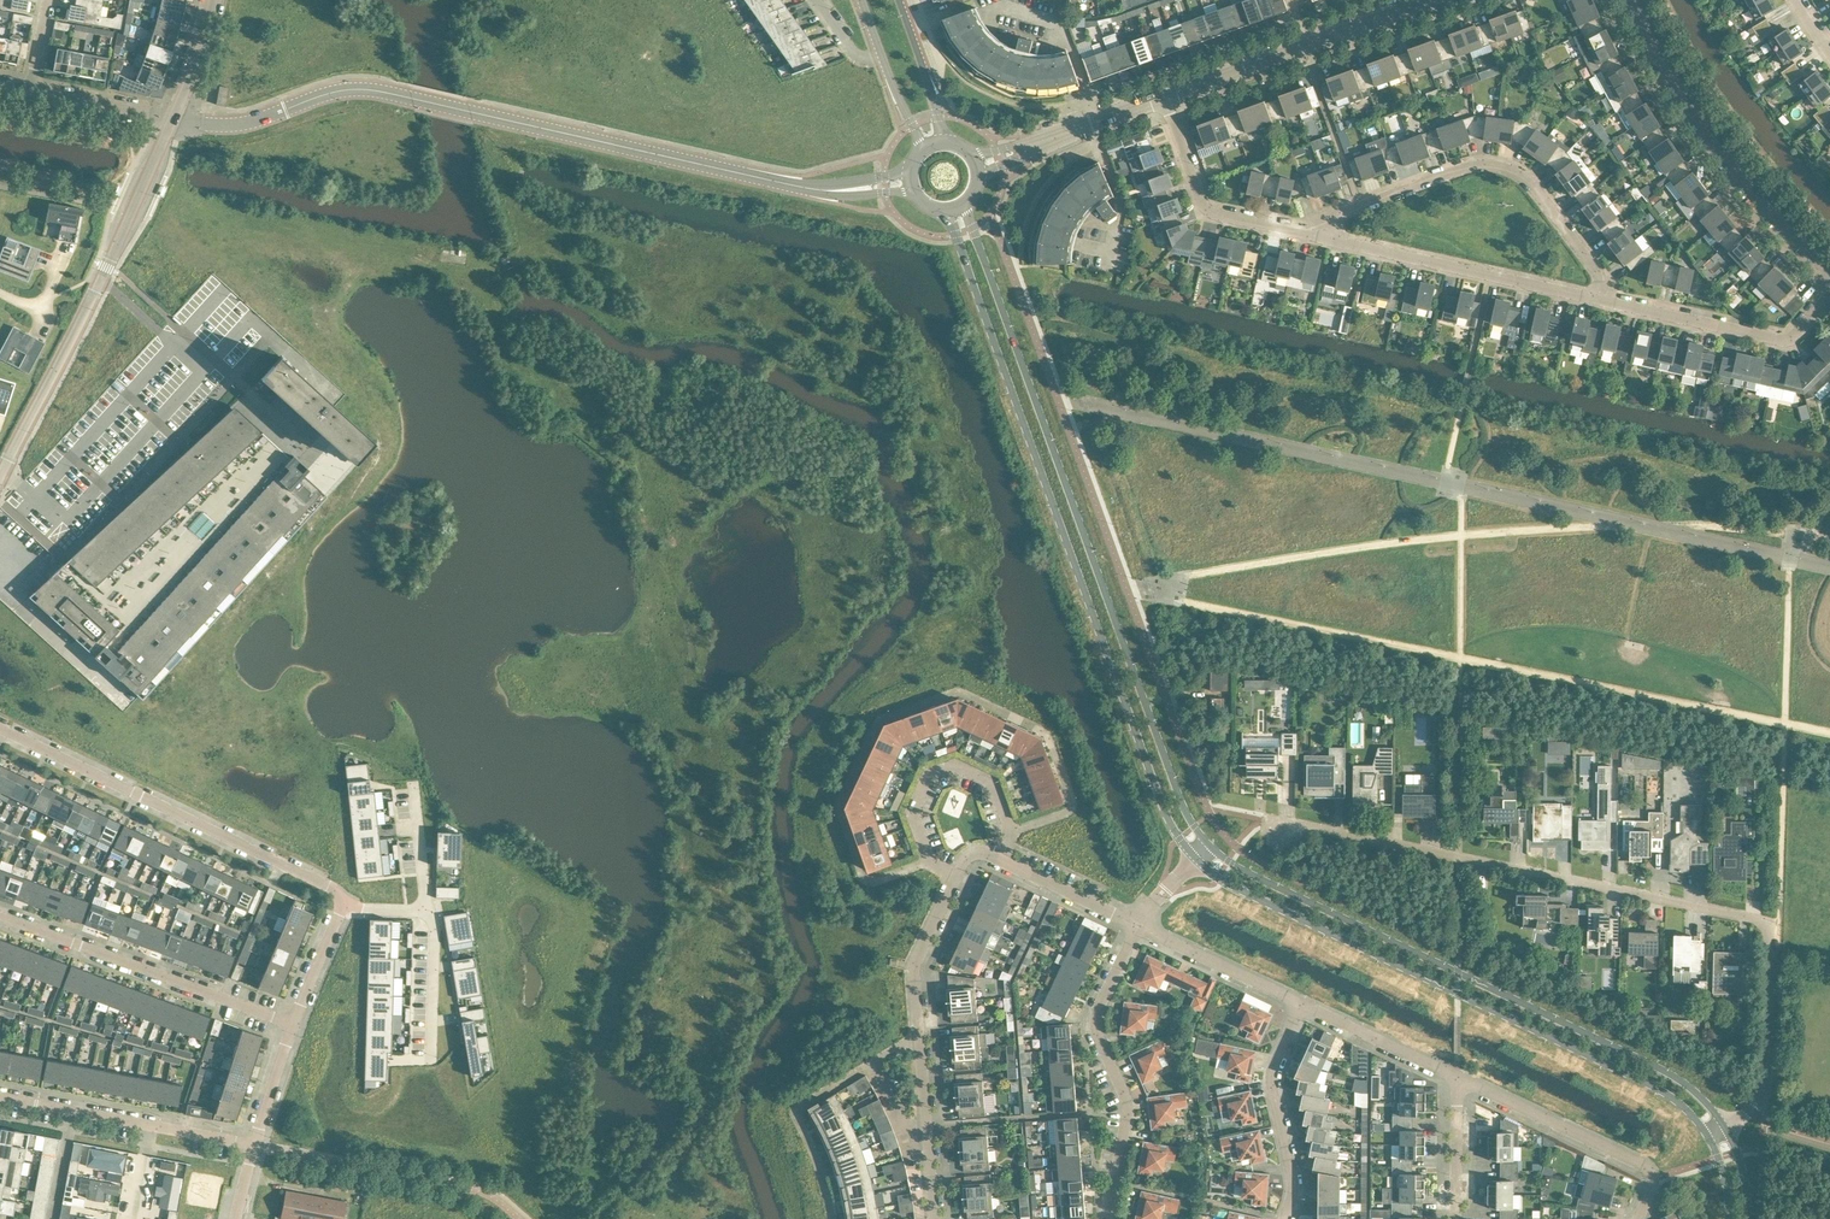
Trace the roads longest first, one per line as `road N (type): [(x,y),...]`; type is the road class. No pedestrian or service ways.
road 1 (tertiary): [(946,209),(1170,826),(1193,856)]
road 2 (residential): [(1752,1111),(1767,1087),(1769,923),(1280,827)]
road 3 (tertiary): [(1207,844),(1181,800),(964,202)]
road 4 (tertiary): [(795,186),(380,93),(326,97),(234,127),(175,122)]
road 5 (tertiary): [(1727,1127),(1715,1107),(1670,1071),(1228,861),(1207,844)]
road 6 (tertiary): [(1193,856),(1218,879),(1657,1089),(1709,1140)]
road 7 (residential): [(0,477),(175,122)]
road 8 (residential): [(349,899),(0,730)]
road 9 (residential): [(1599,299),(1595,269),(1533,186),(1496,163),(1345,210),(1335,241)]
road 10 (residential): [(1829,269),(1747,185),(1631,0)]
road 11 (residential): [(293,1024),(0,914)]
road 12 (residential): [(1114,1218),(1128,1108),(1097,1023),(1139,926)]
road 13 (unclassified): [(1441,0),(1164,97)]
road 14 (residential): [(957,876),(931,861),(913,810),(930,774),(956,765),(994,783),(1011,832),(1000,861)]
road 15 (residential): [(1638,1218),(1657,1178),(1649,1168),(1457,1074)]
road 16 (residential): [(1599,299),(1335,241)]
road 17 (residential): [(1829,291),(1792,336),(1778,340),(1599,299)]
road 18 (residential): [(1335,241),(1208,209),(1164,97)]
road 19 (residential): [(1284,1218),(1291,1187),(1270,1071),(1300,1002)]
road 20 (residential): [(1300,1002),(1139,926)]
road 21 (residential): [(920,1041),(914,963),(957,876)]
road 22 (residential): [(1457,1074),(1300,1002)]
road 23 (residential): [(920,1041),(872,1064),(909,1143),(928,1141)]
road 24 (residential): [(426,910),(434,917),(429,1062)]
road 25 (residential): [(1139,926),(1000,861)]
road 26 (unclassified): [(1164,97),(1023,148)]
road 27 (tertiary): [(175,122),(28,93)]
road 28 (tertiary): [(947,141),(898,0)]
road 29 (residential): [(1456,1218),(1457,1074)]
road 30 (residential): [(293,1024),(349,899)]
road 31 (residential): [(426,910),(413,781)]
road 32 (residential): [(175,122),(213,0)]
road 33 (residential): [(254,1145),(293,1024)]
road 34 (tertiary): [(795,186),(820,194),(915,192)]

